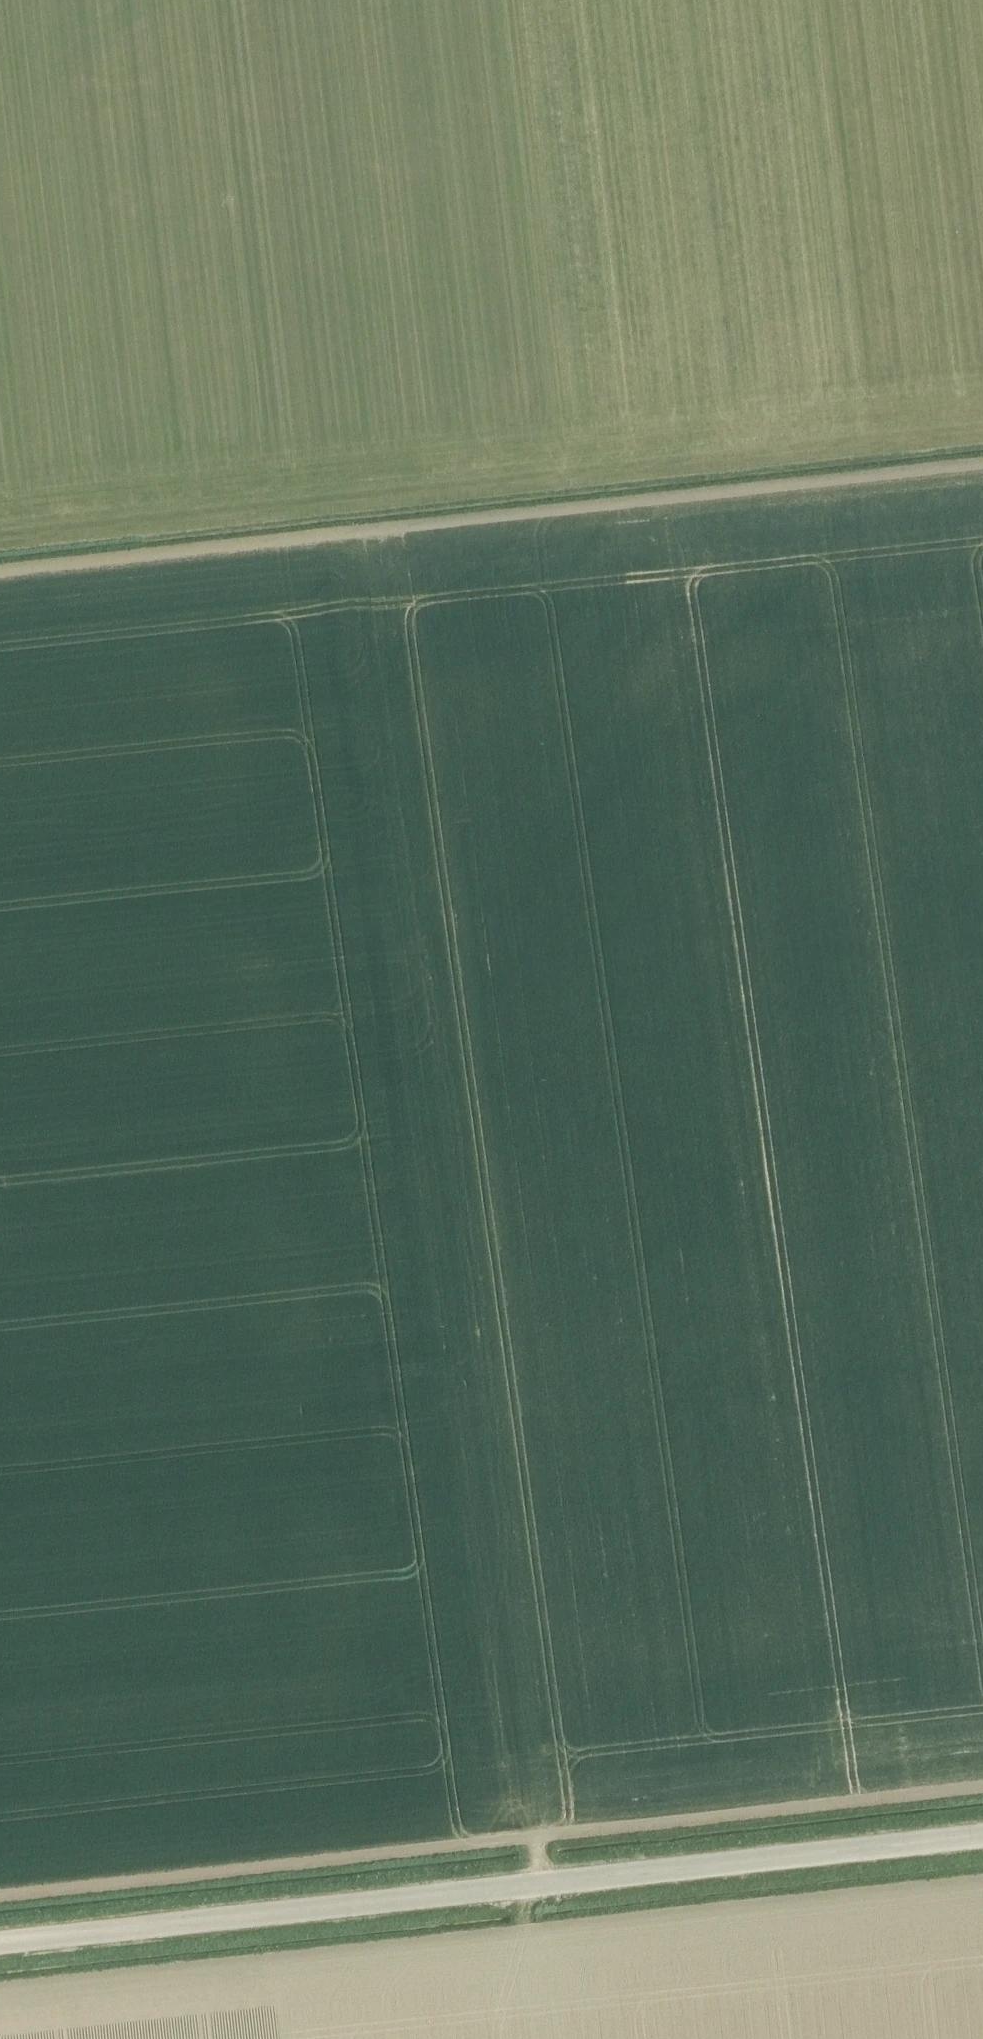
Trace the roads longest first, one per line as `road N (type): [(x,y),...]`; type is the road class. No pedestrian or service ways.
road 1 (unclassified): [(0,1942),(982,1837)]

